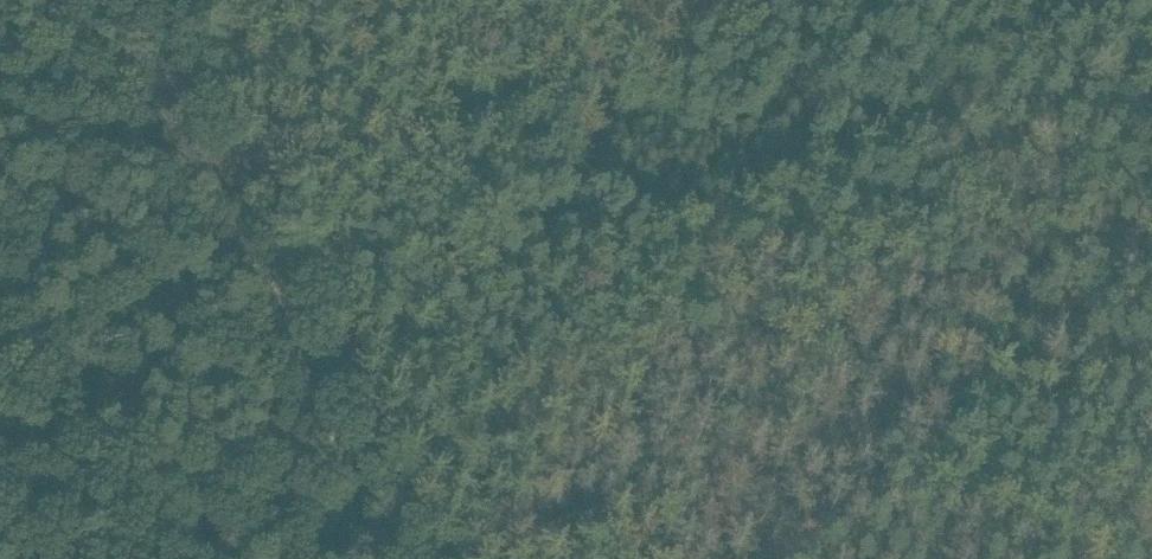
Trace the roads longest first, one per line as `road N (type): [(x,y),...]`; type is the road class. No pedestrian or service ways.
road 1 (track): [(1146,0),(862,558)]
road 2 (track): [(112,0),(379,558)]

